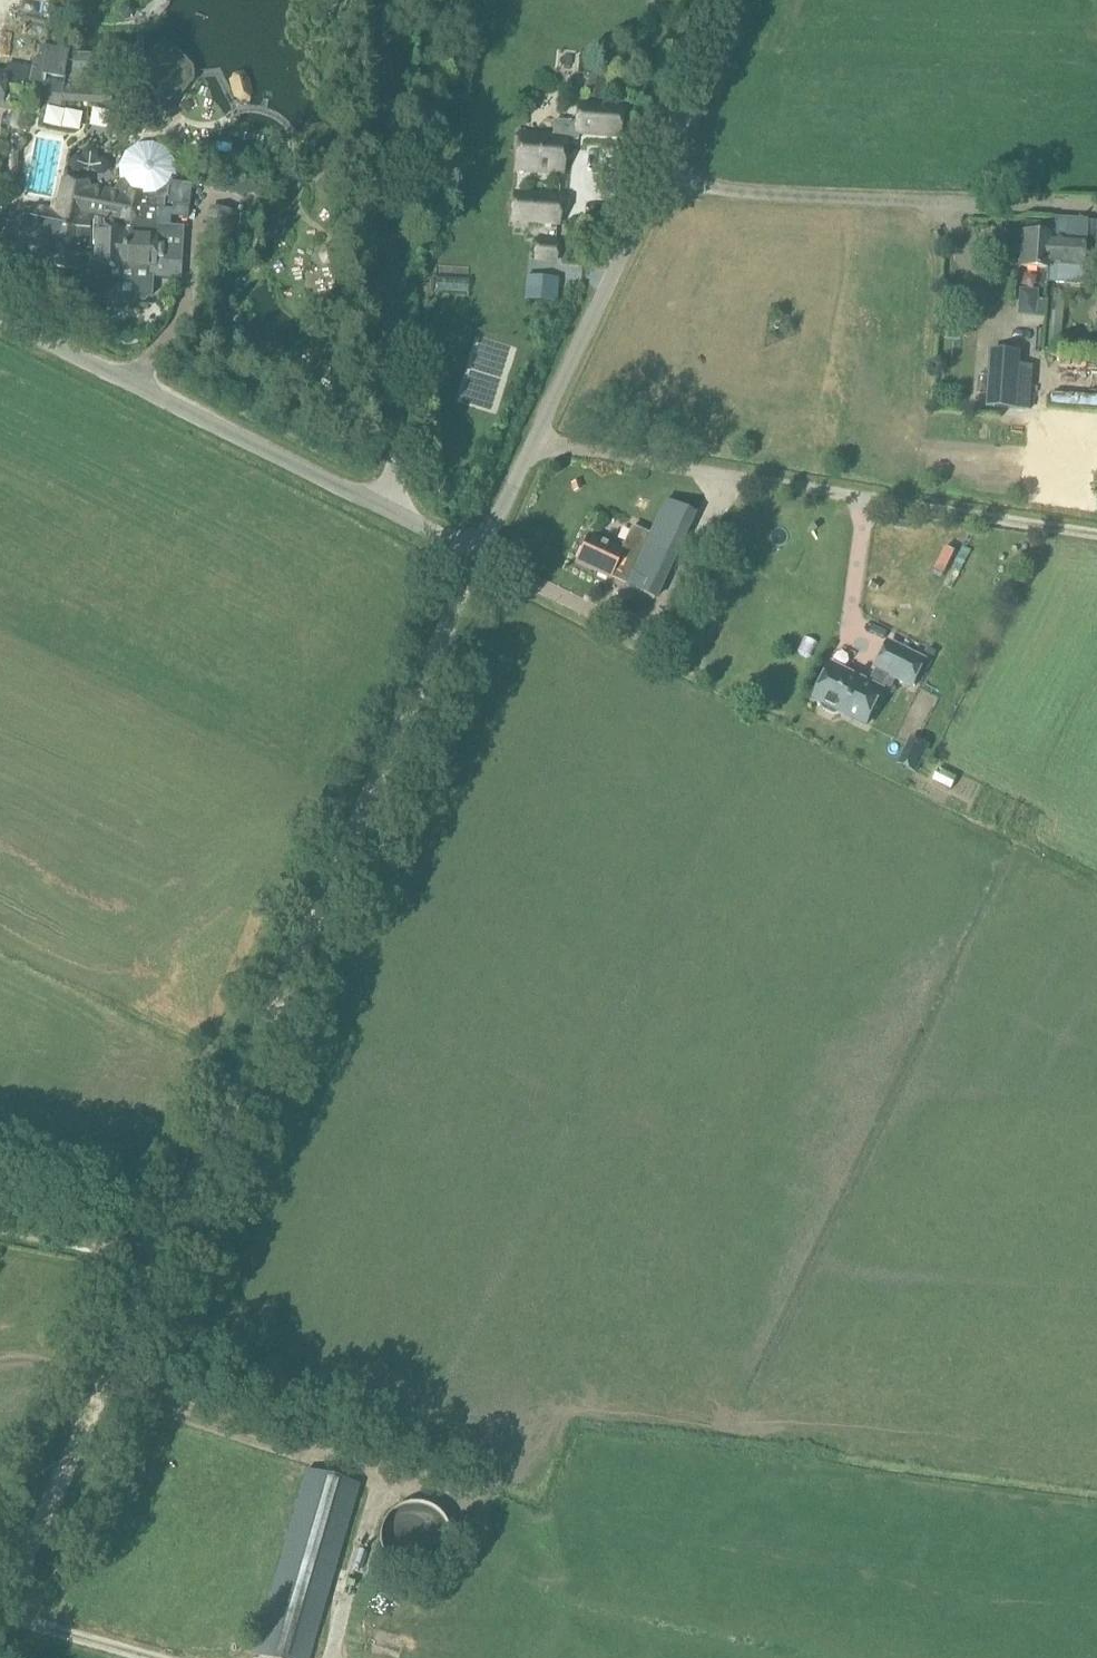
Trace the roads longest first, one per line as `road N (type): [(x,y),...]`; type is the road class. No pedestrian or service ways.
road 1 (track): [(473,560),(0,1614)]
road 2 (unclassified): [(473,560),(738,0)]
road 3 (unclassified): [(394,511),(383,64),(368,0)]
road 4 (unclassified): [(394,511),(0,318)]

